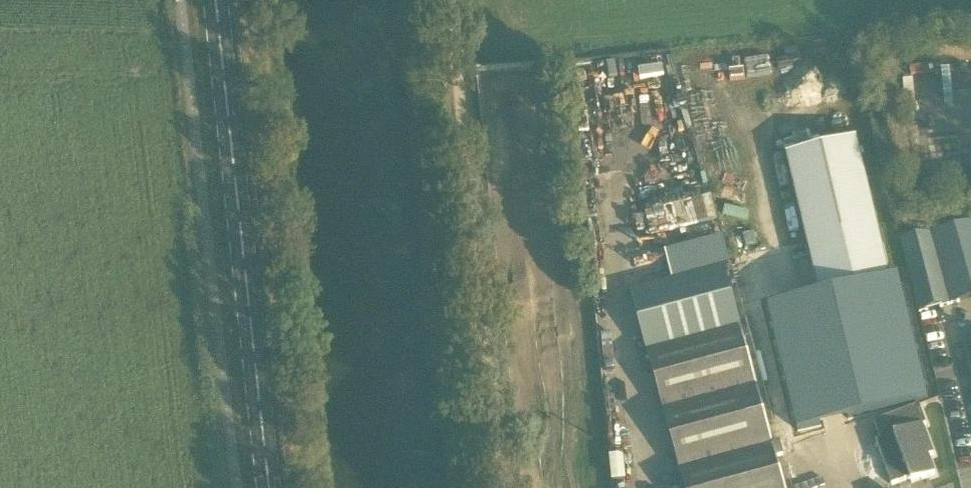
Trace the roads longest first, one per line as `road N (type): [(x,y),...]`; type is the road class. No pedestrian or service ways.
road 1 (unclassified): [(494,487),(438,0)]
road 2 (primary): [(273,487),(220,0)]

